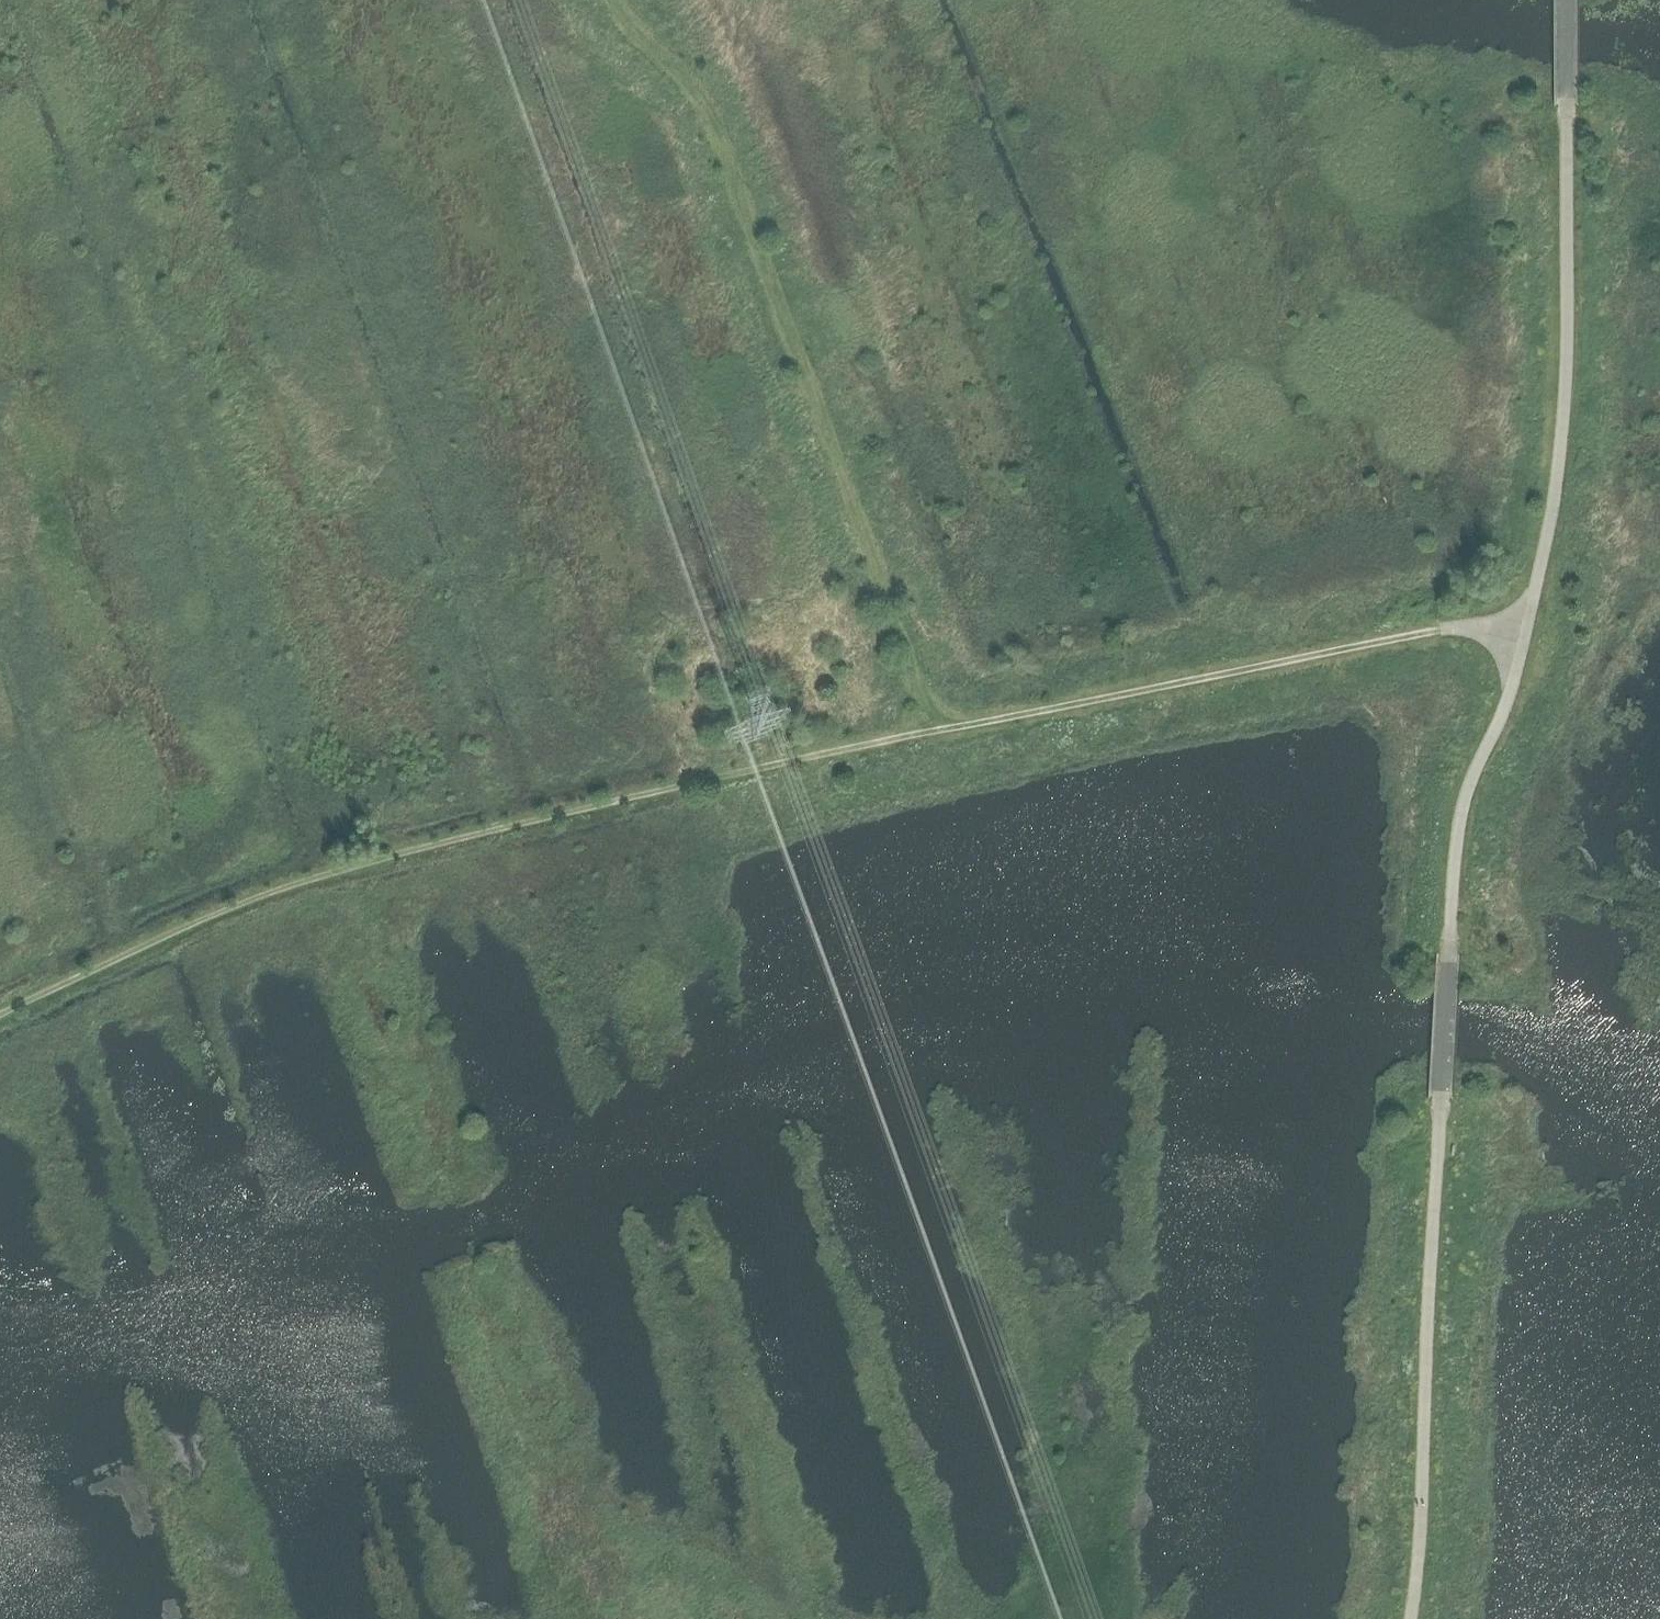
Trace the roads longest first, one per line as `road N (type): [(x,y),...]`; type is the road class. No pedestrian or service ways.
road 1 (track): [(0,1016),(269,882),(453,830),(942,723),(1531,617)]
road 2 (track): [(942,723),(709,79),(646,0)]

